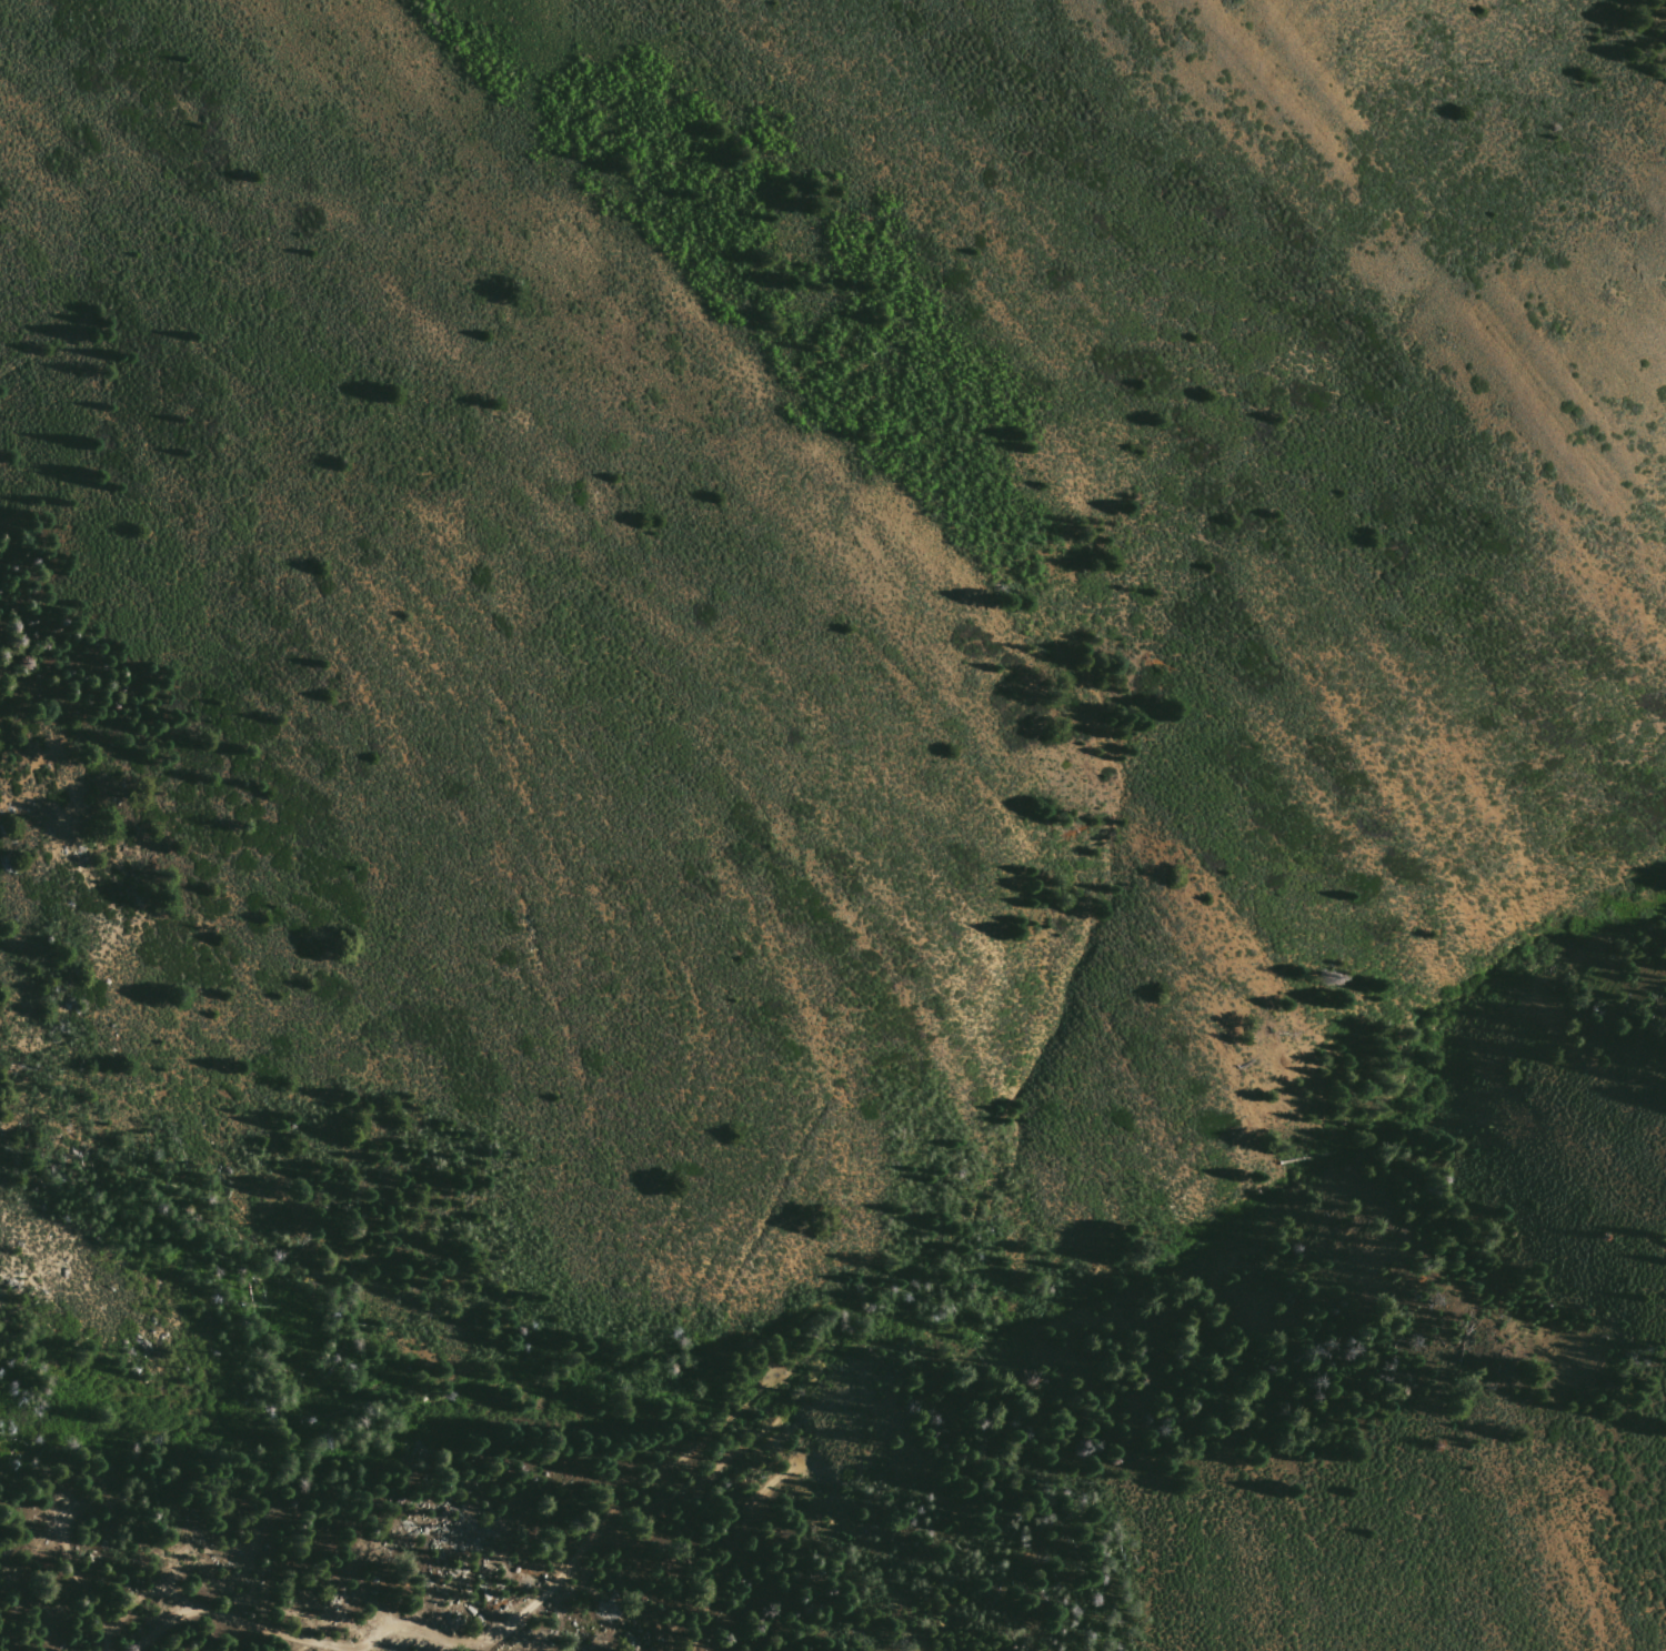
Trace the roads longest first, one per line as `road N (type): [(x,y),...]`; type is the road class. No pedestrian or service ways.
road 1 (track): [(463,1650),(526,1610),(623,1491),(653,1478),(735,1487),(790,1470)]
road 2 (track): [(128,1650),(199,1613),(313,1640),(407,1631),(464,1650)]

